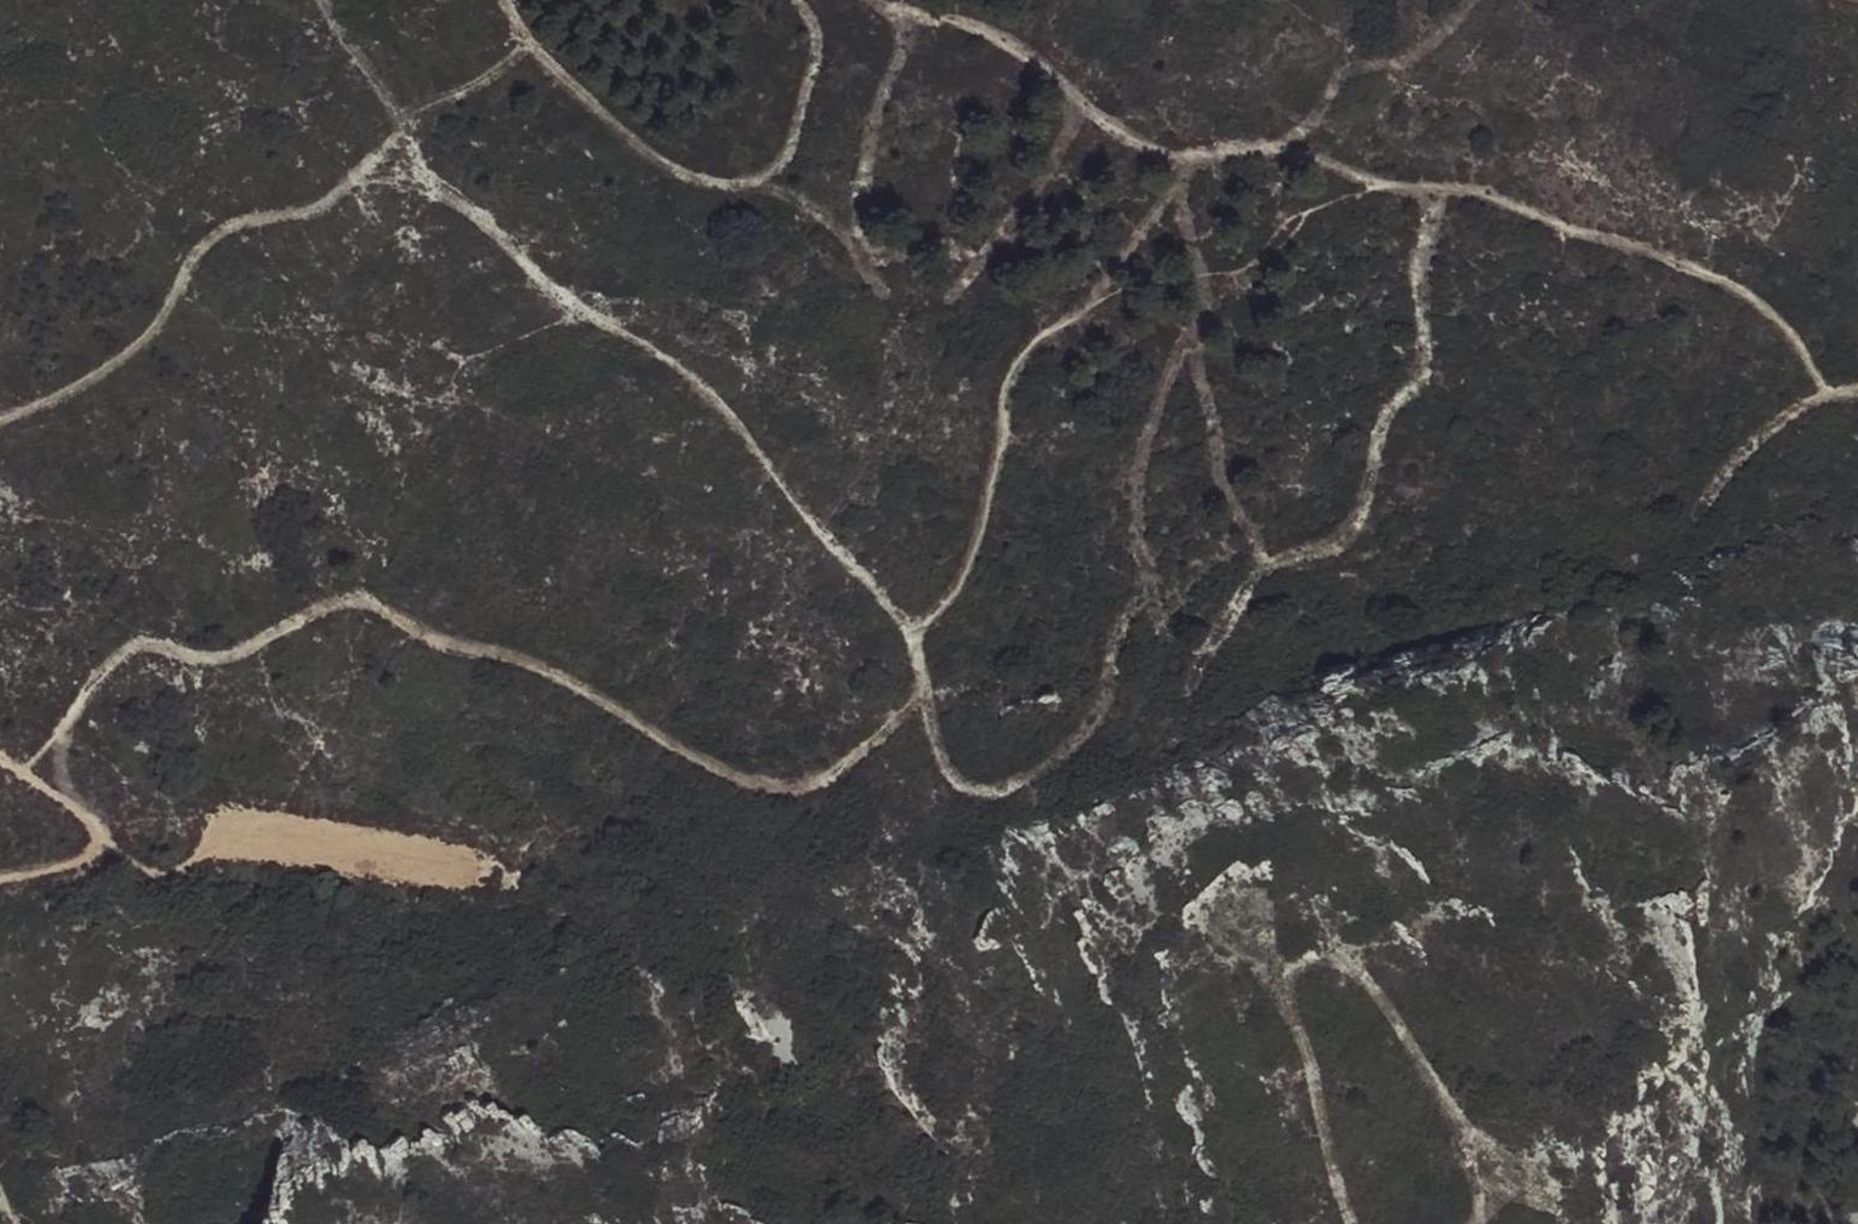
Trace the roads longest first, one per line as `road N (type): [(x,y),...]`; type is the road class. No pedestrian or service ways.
road 1 (track): [(0,415),(129,350),(210,241),(244,219),(310,207),(406,123)]
road 2 (track): [(797,0),(816,35),(785,161),(740,185),(669,170),(524,42)]
road 3 (track): [(0,757),(97,829),(90,853),(0,877)]
road 4 (track): [(501,0),(524,42),(406,123)]

